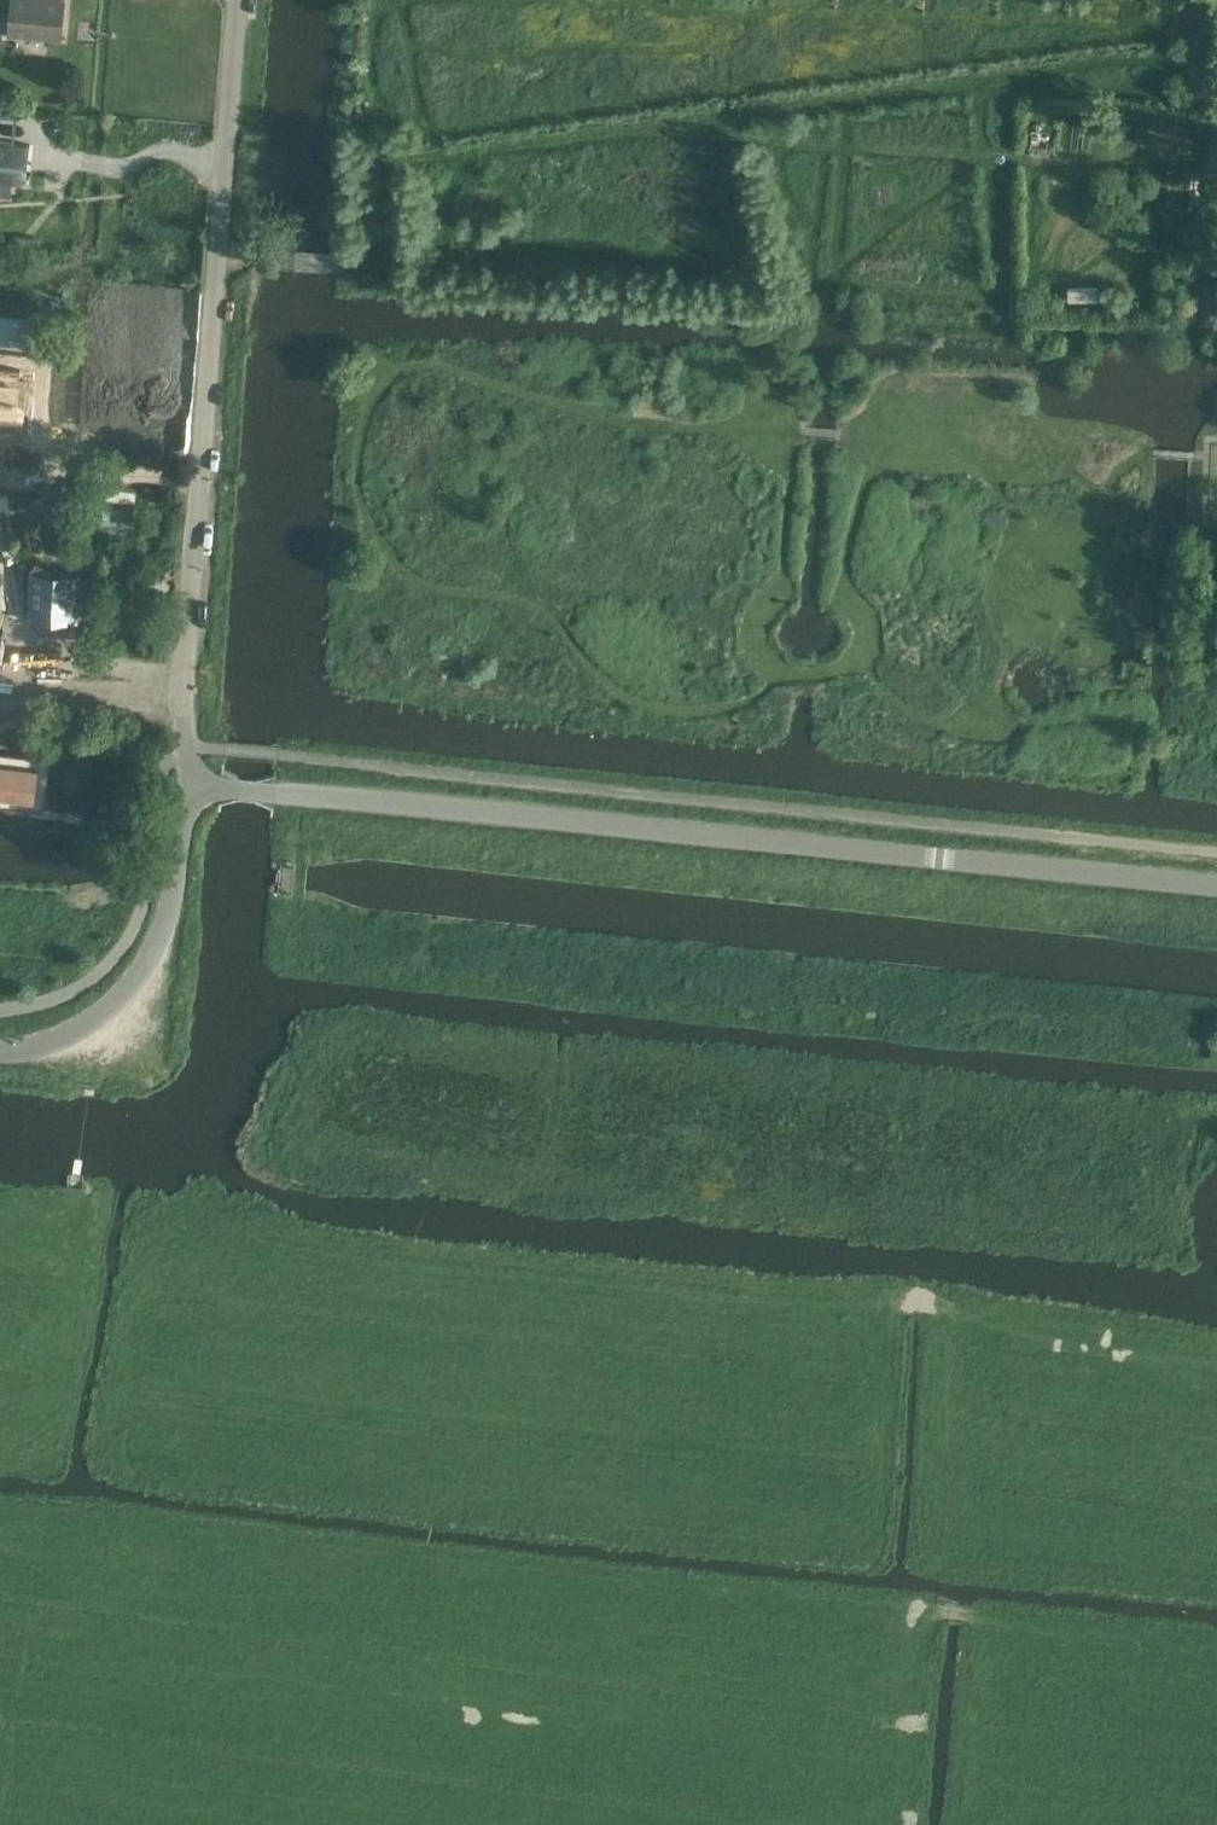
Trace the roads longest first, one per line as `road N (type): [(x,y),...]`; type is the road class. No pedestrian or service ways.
road 1 (unclassified): [(1216,886),(189,786)]
road 2 (unclassified): [(189,786),(207,375),(236,0)]
road 3 (unclassified): [(189,786),(169,909),(138,985),(88,1030),(0,1050)]
road 4 (track): [(344,266),(217,259)]

